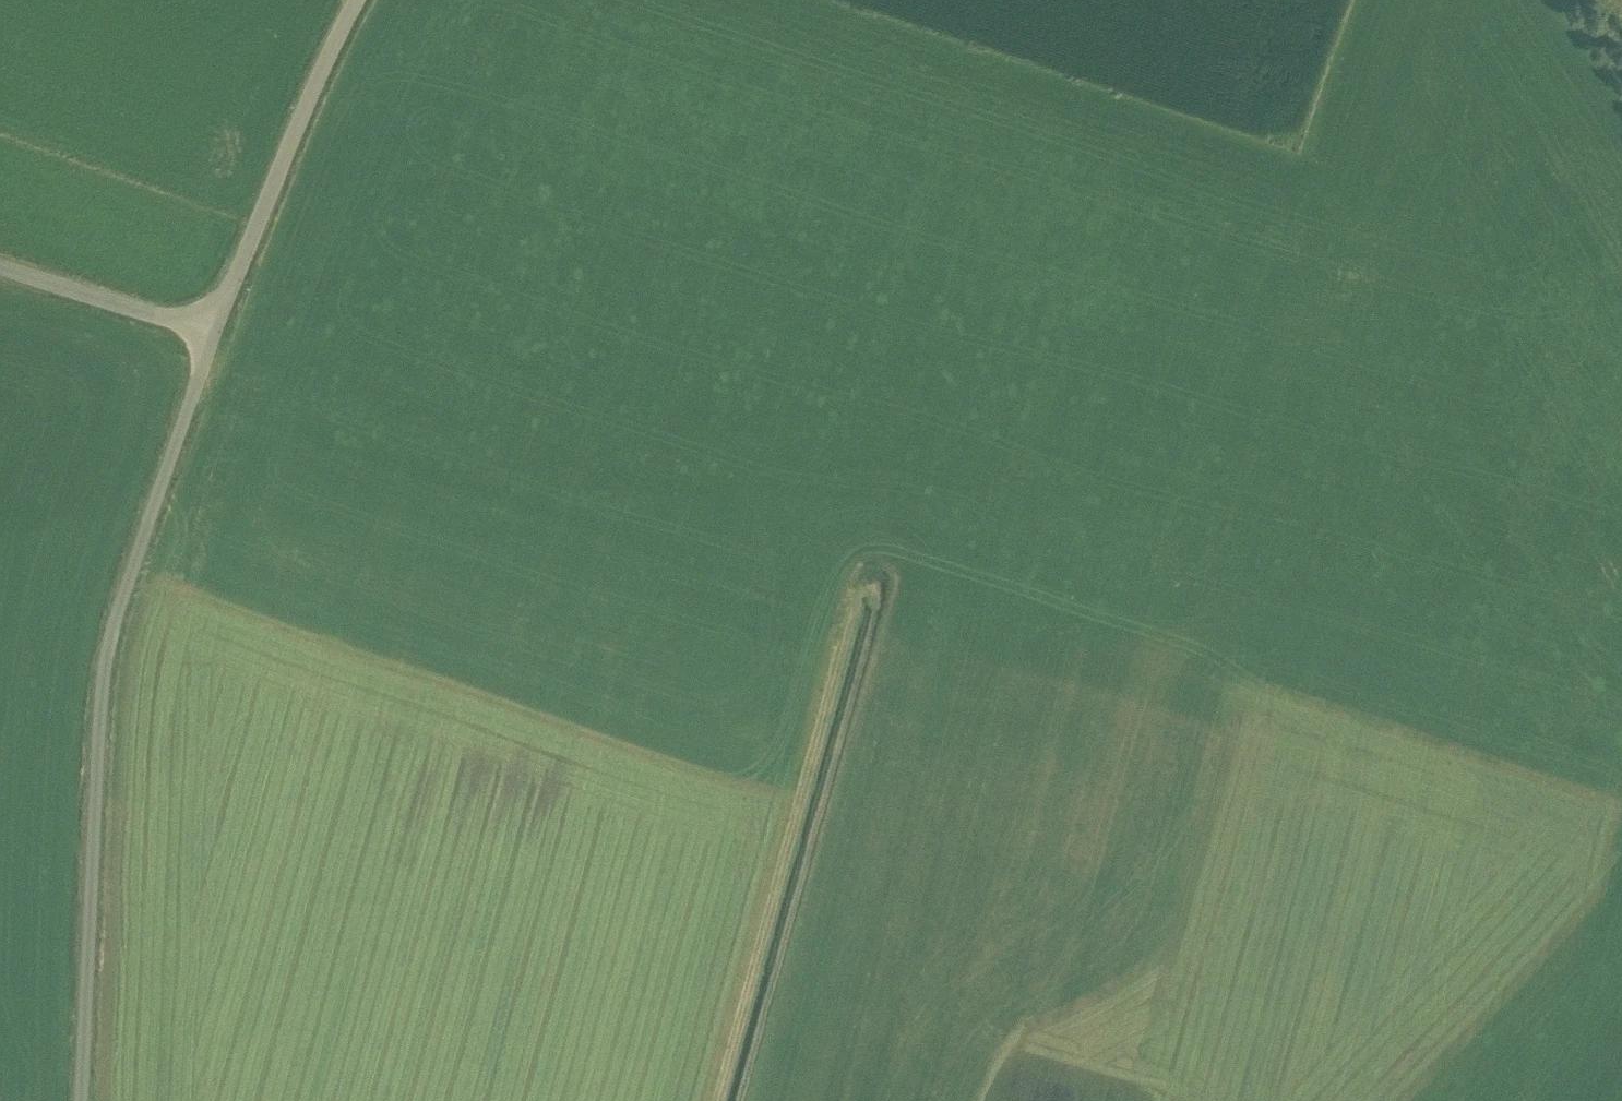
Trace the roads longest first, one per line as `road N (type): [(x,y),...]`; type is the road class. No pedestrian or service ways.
road 1 (unclassified): [(82,1100),(102,701),(121,601),(217,332)]
road 2 (unclassified): [(217,332),(358,0)]
road 3 (unclassified): [(0,264),(217,332)]

